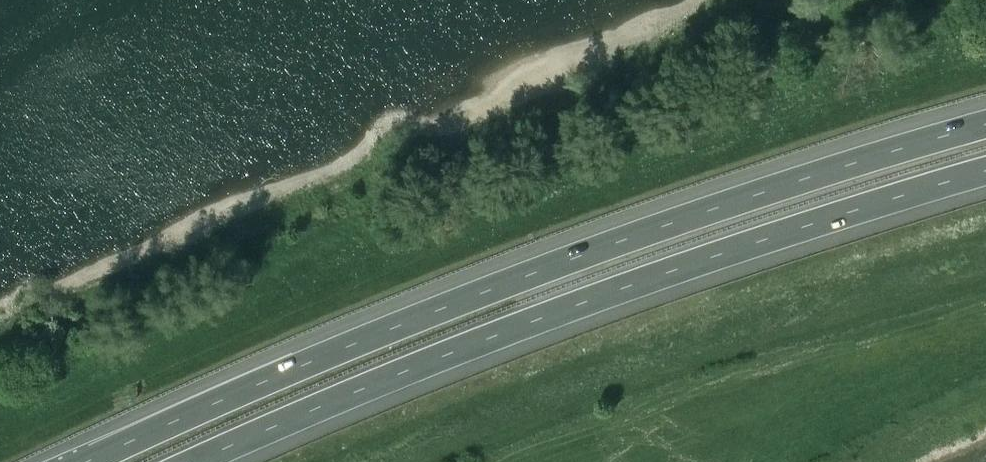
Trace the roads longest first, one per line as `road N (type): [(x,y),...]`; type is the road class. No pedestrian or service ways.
road 1 (motorway): [(985,126),(782,185),(505,283),(90,461)]
road 2 (motorway): [(205,461),(576,309),(985,175)]

